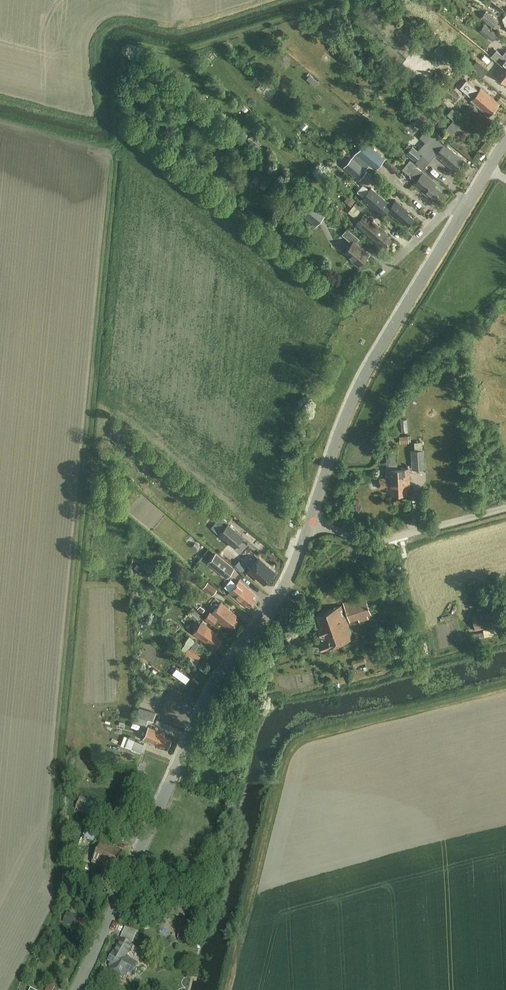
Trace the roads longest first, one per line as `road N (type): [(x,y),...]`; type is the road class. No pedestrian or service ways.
road 1 (tertiary): [(77,989),(219,680),(285,589),(311,523)]
road 2 (unclassified): [(311,523),(359,386),(505,142)]
road 3 (unclassified): [(311,523),(377,540),(505,508)]

